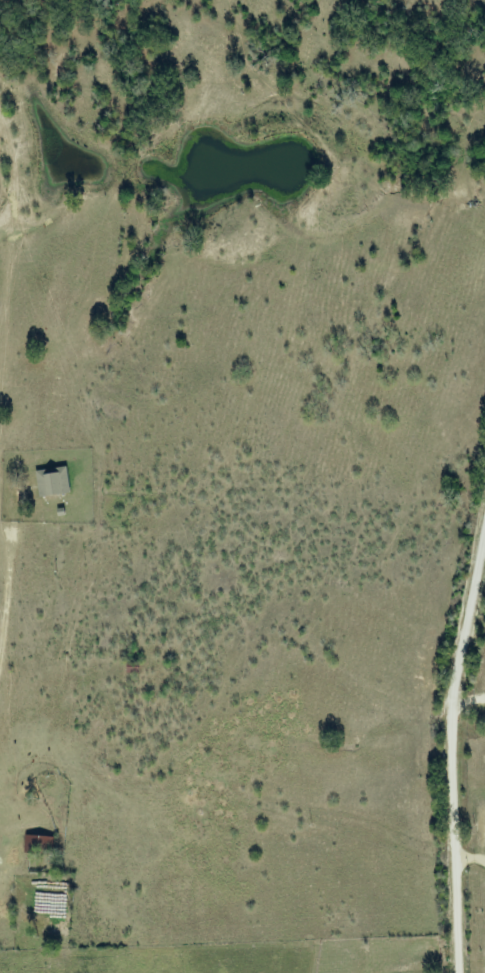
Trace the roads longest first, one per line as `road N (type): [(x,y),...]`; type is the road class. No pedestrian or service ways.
road 1 (residential): [(459,972),(450,715),(484,526)]

